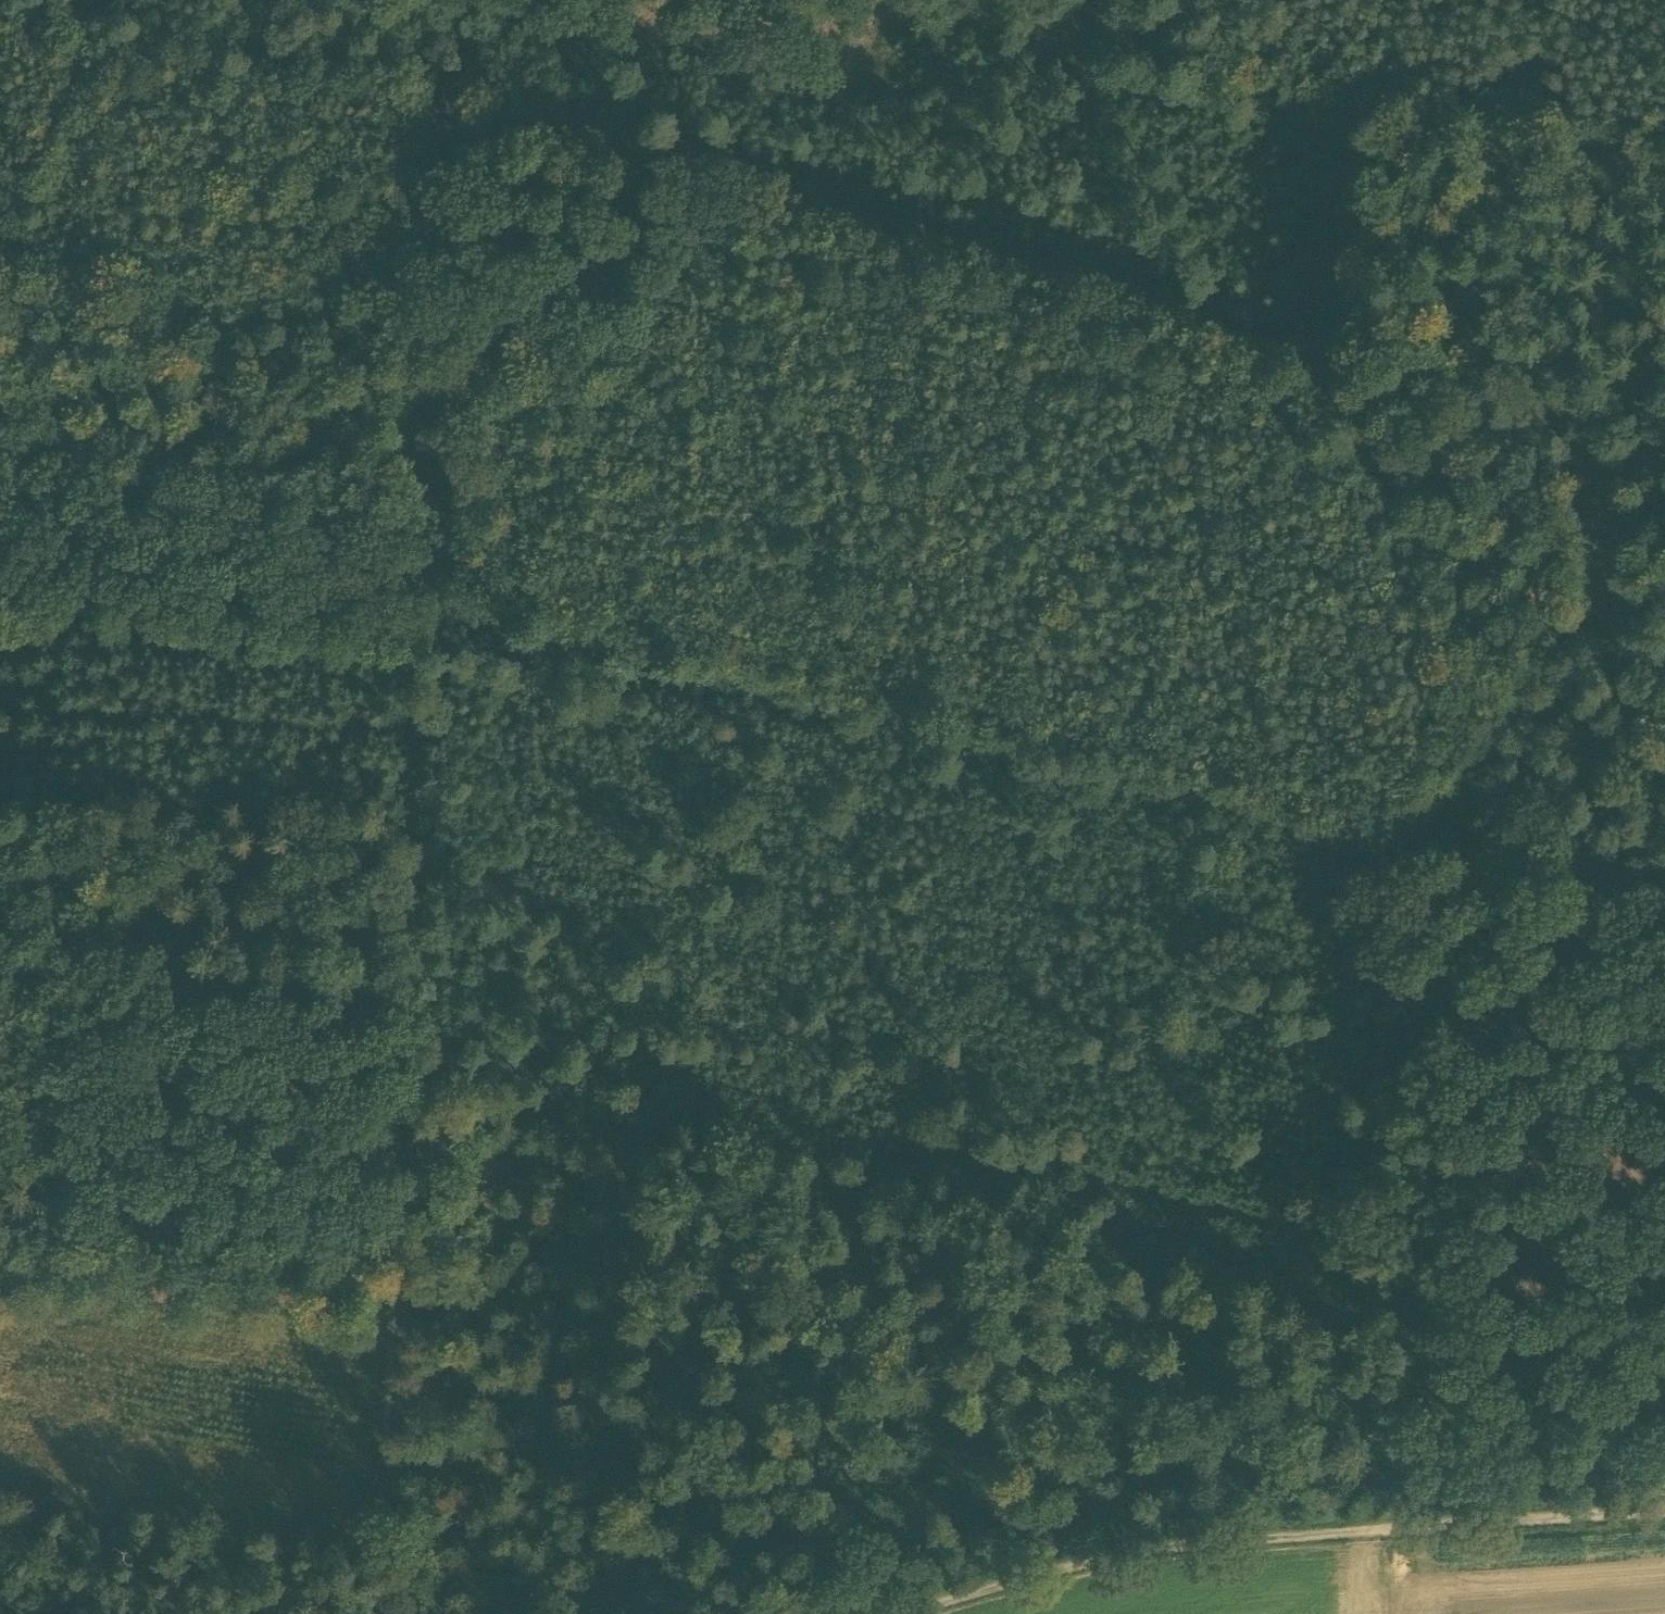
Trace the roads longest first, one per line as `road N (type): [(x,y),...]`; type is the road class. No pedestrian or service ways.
road 1 (track): [(422,0),(410,884),(380,1613)]
road 2 (track): [(911,1613),(1049,1575),(1208,1544),(1664,1517)]

